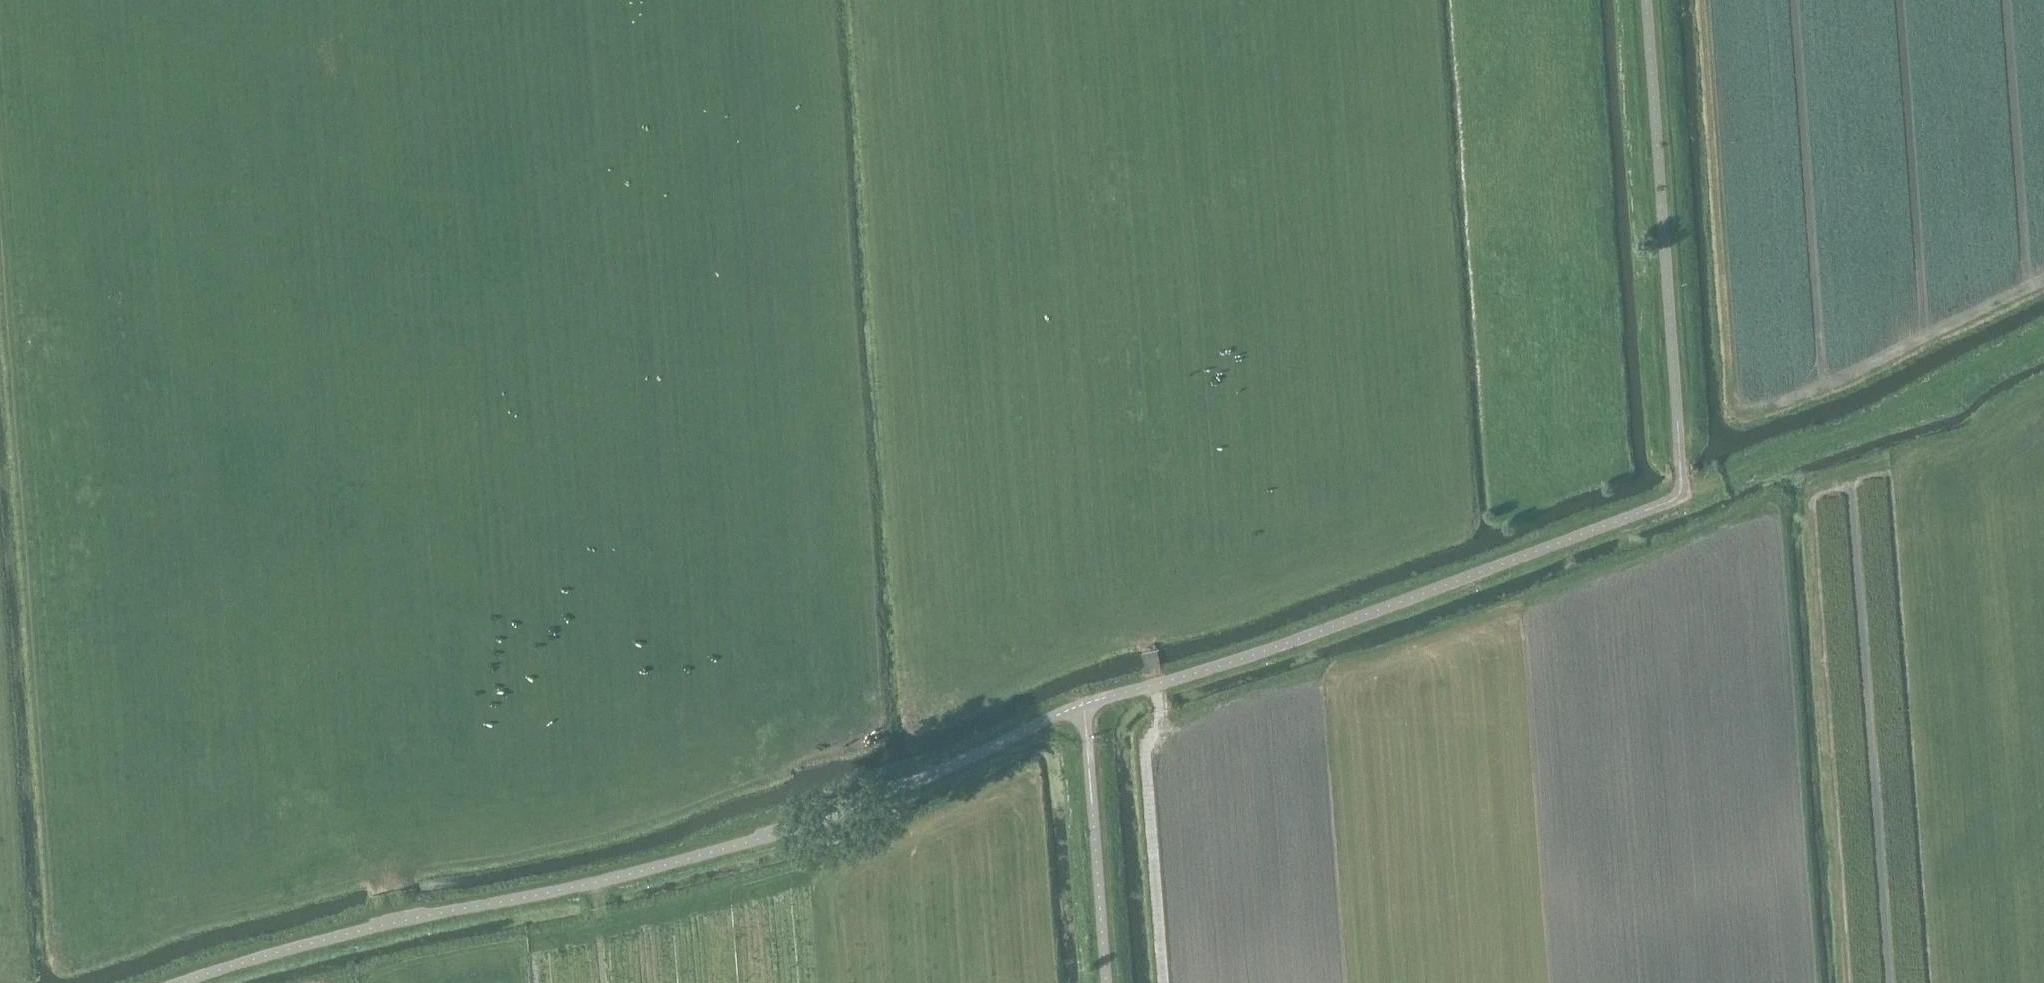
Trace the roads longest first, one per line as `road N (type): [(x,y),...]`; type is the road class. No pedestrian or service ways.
road 1 (track): [(2043,347),(1933,402),(1680,487)]
road 2 (track): [(1164,982),(1145,747),(1164,725),(1145,639)]

